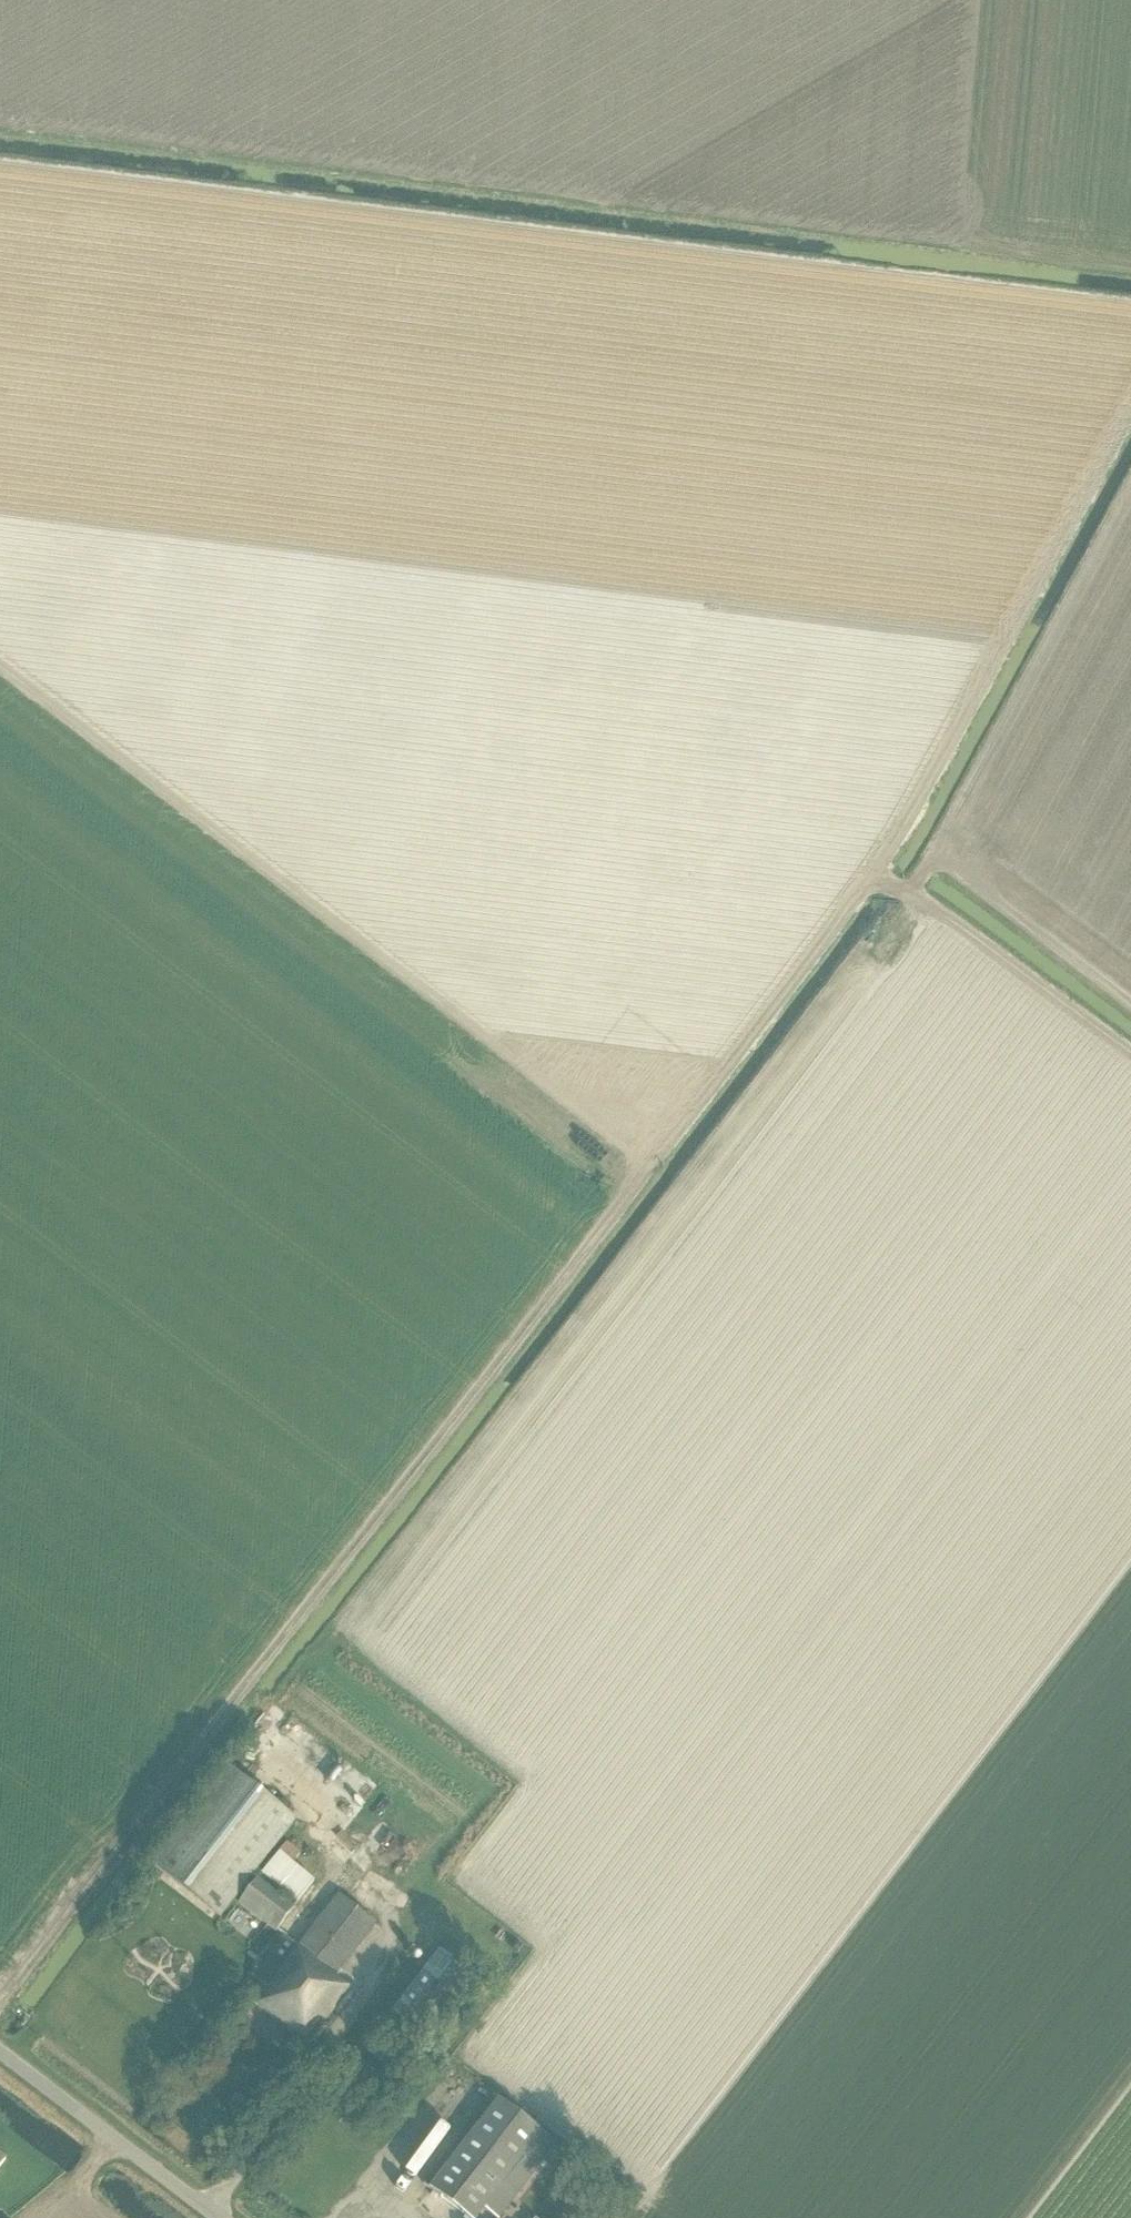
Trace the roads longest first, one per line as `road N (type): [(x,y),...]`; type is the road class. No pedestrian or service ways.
road 1 (unclassified): [(217,2217),(0,2053)]

